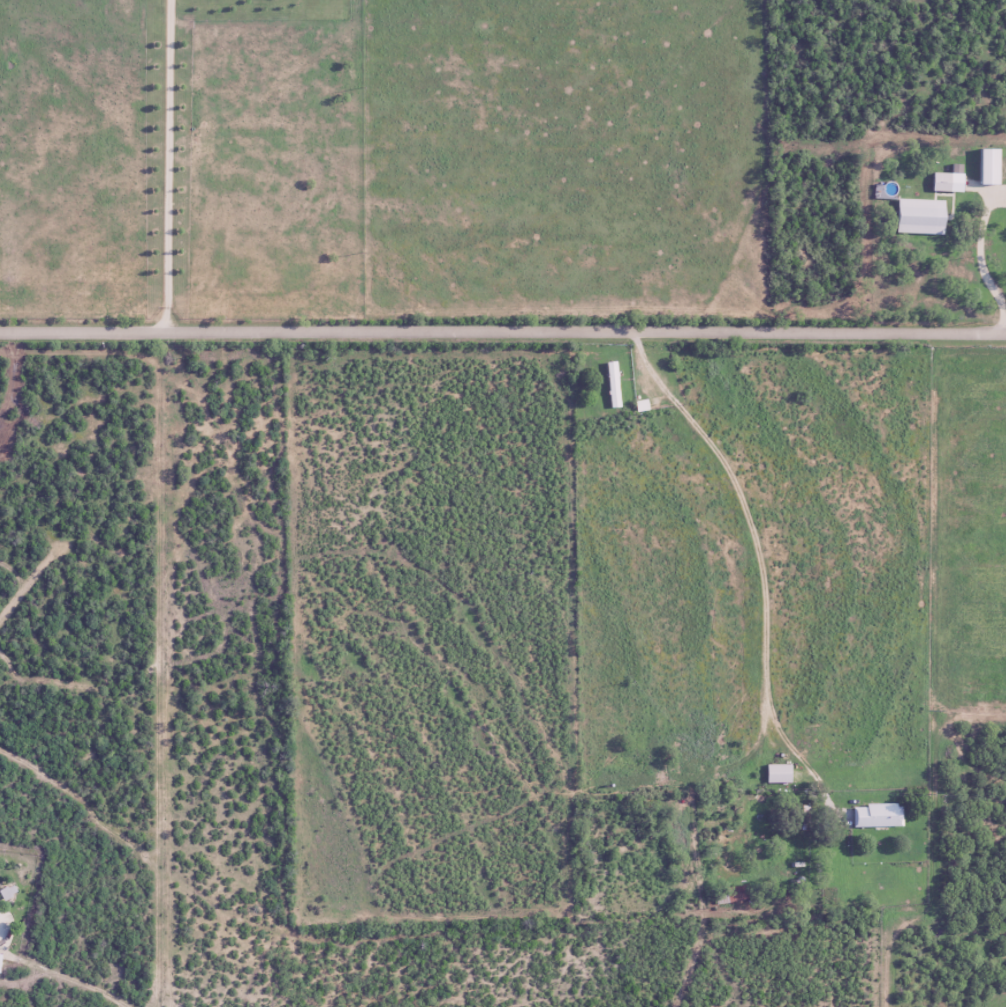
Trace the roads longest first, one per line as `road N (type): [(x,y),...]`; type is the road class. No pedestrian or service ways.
road 1 (residential): [(0,331),(1005,333)]

